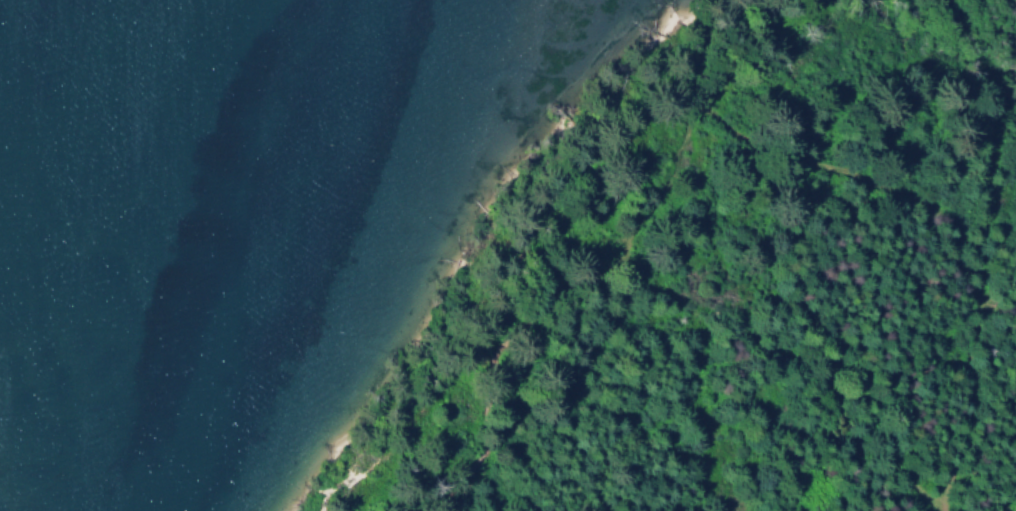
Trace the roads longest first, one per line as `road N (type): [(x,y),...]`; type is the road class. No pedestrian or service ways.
road 1 (track): [(945,510),(967,413),(977,312),(978,256),(970,241),(917,194),(743,136),(706,106)]

